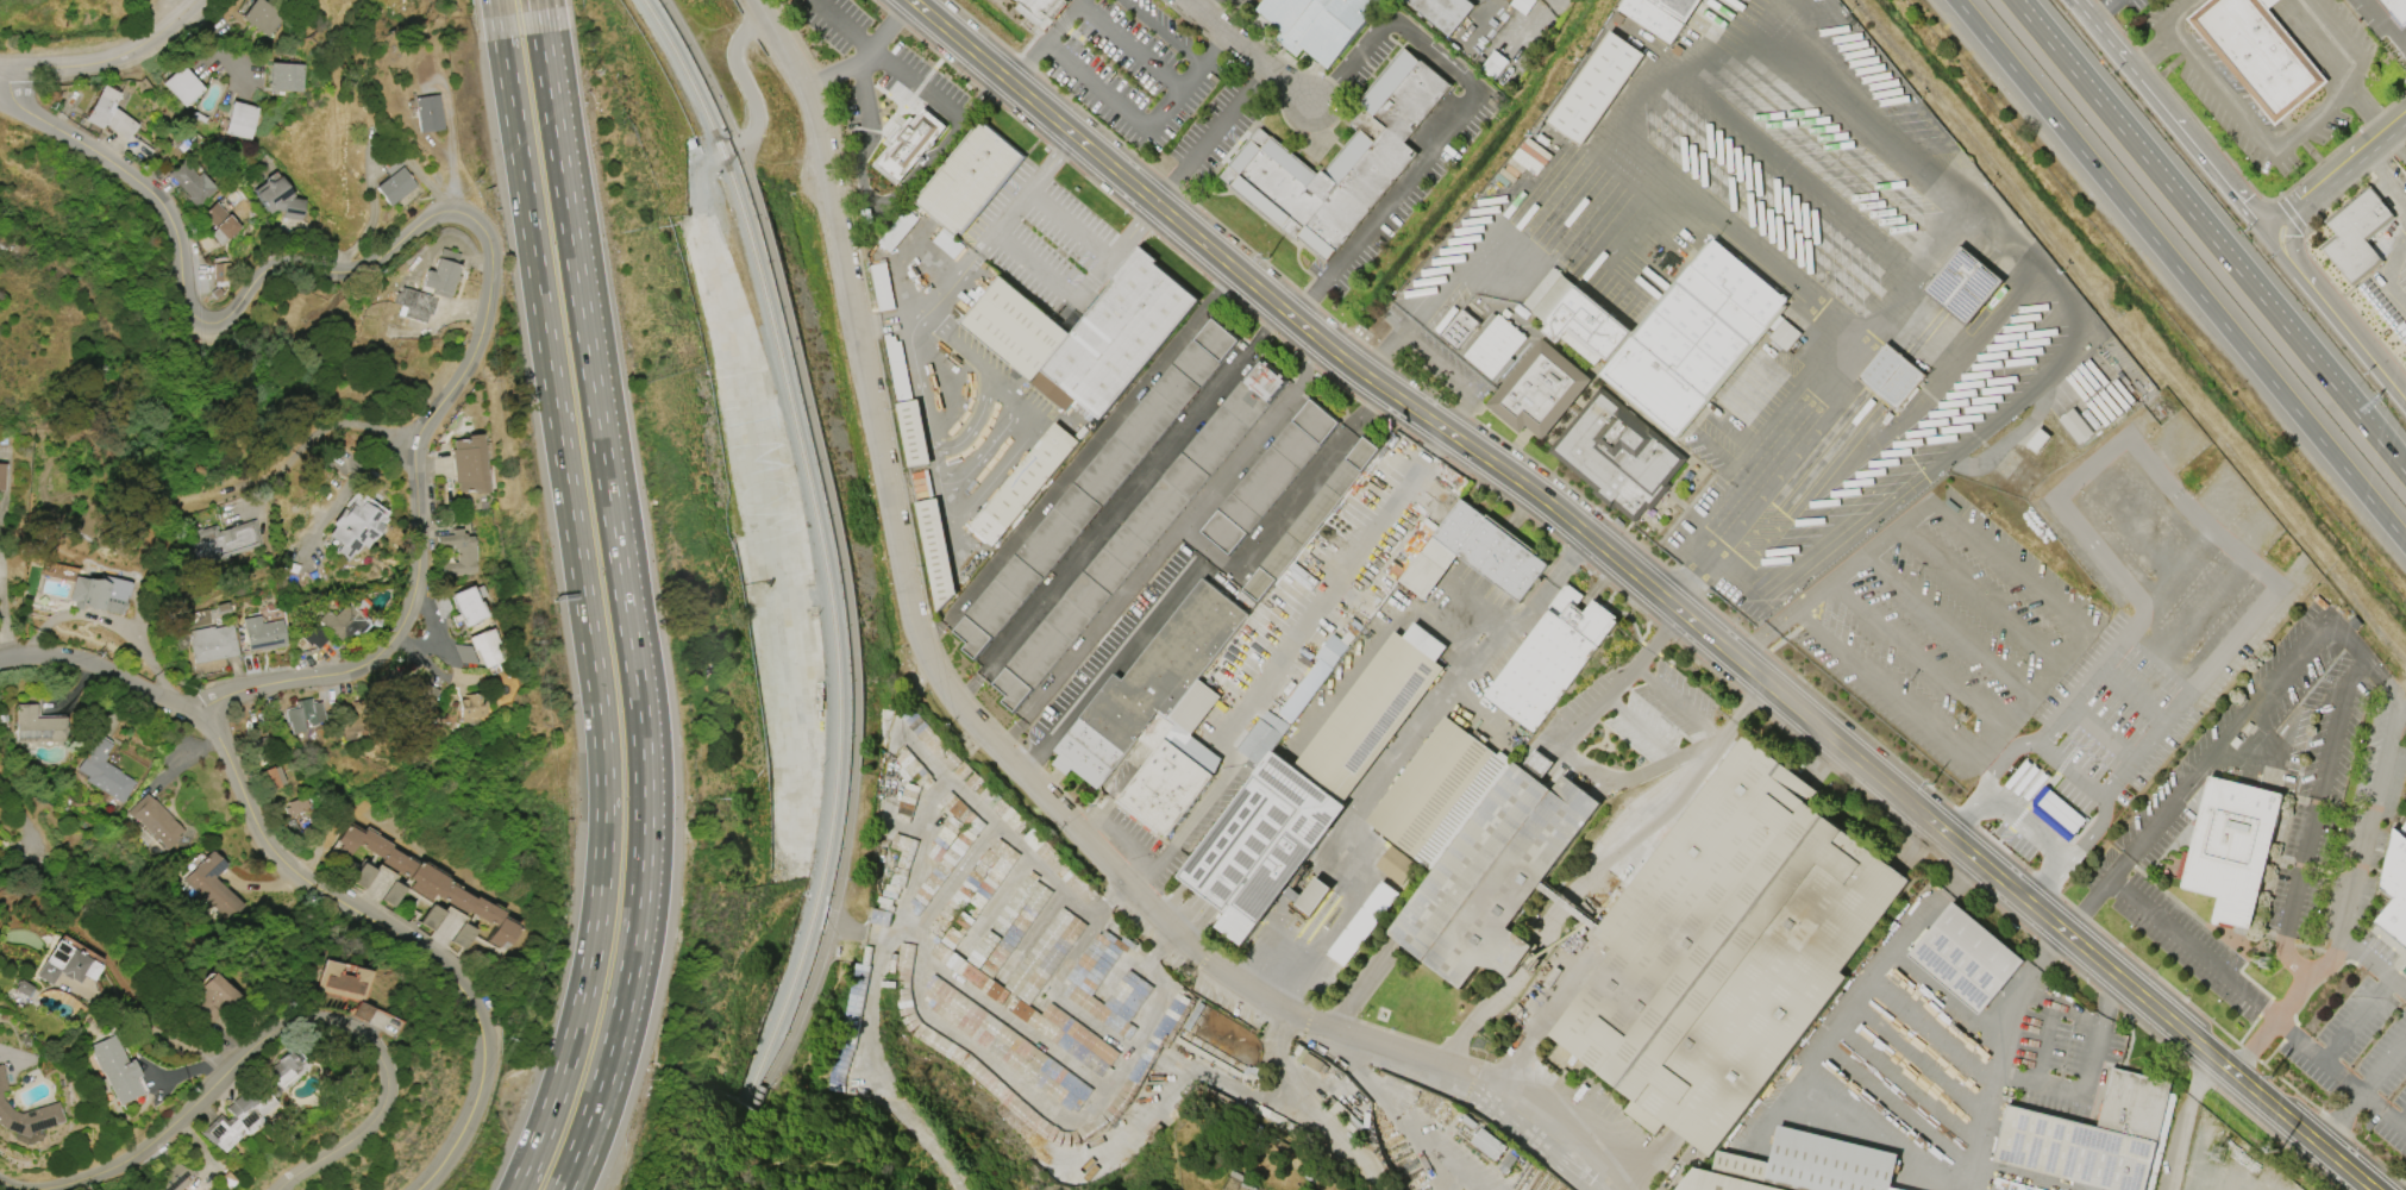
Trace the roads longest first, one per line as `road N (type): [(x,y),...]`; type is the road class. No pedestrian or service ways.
road 1 (residential): [(764,11),(810,104),(914,624),(946,689),(1217,967),(1289,1012),(1477,1078)]
road 2 (motorway): [(561,1189),(601,1085),(628,977),(643,791),(629,644),(537,11)]
road 3 (motorway): [(499,17),(600,710),(604,818),(583,998),(518,1189)]
road 4 (tertiary): [(909,0),(1324,343),(1585,532)]
road 5 (residential): [(416,1189),(459,1152),(499,1071),(490,1006),(472,969),(356,914),(280,863),(199,707),(58,653),(0,658)]
road 6 (motorway): [(1956,0),(2405,544)]
road 7 (residential): [(0,90),(158,198),(180,242),(188,305),(200,319),(227,318),(269,267),(356,269),(437,214),(464,214),(489,244)]
road 8 (residential): [(280,1189),(365,1129),(386,1092),(372,1048),(332,1022),(274,1032),(206,1103),(144,1150),(48,1189),(0,1156)]
road 9 (residential): [(489,244),(475,345),(414,437),(415,578),(390,638),(350,669),(246,685),(199,707)]
road 10 (motorway): [(2379,443),(2012,0)]
road 11 (tertiary): [(1585,532),(1944,834)]
road 12 (tertiary): [(2030,903),(2374,1189)]
road 13 (tertiary): [(2129,67),(2266,232)]
road 14 (residential): [(0,68),(63,65),(127,50),(171,25),(195,0)]
road 15 (tertiary): [(2298,267),(2405,397)]
road 16 (residential): [(1194,0),(1310,104)]
road 17 (tertiary): [(2302,202),(2405,116)]

